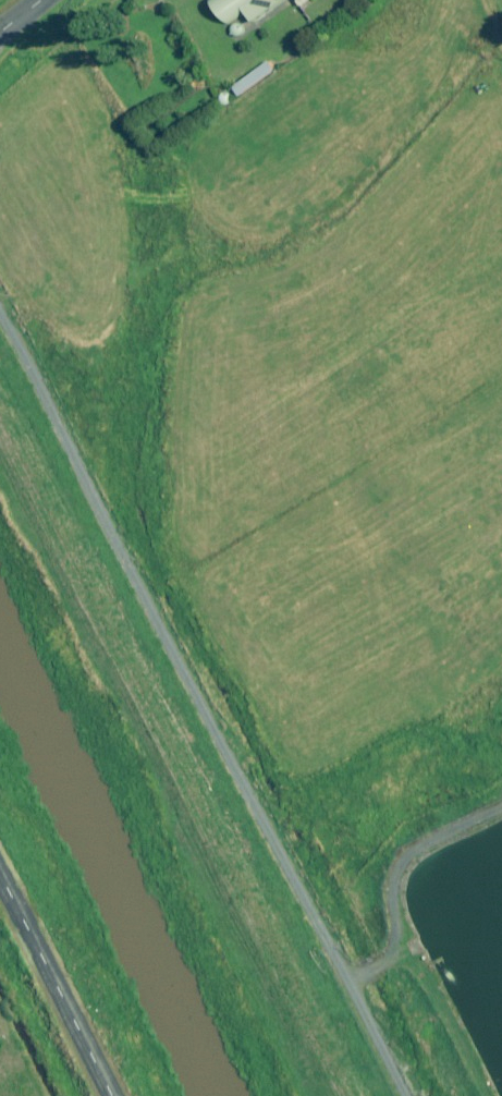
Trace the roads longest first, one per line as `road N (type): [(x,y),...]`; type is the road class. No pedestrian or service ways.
road 1 (track): [(373,1095),(0,319)]
road 2 (unclassified): [(0,880),(108,1095)]

